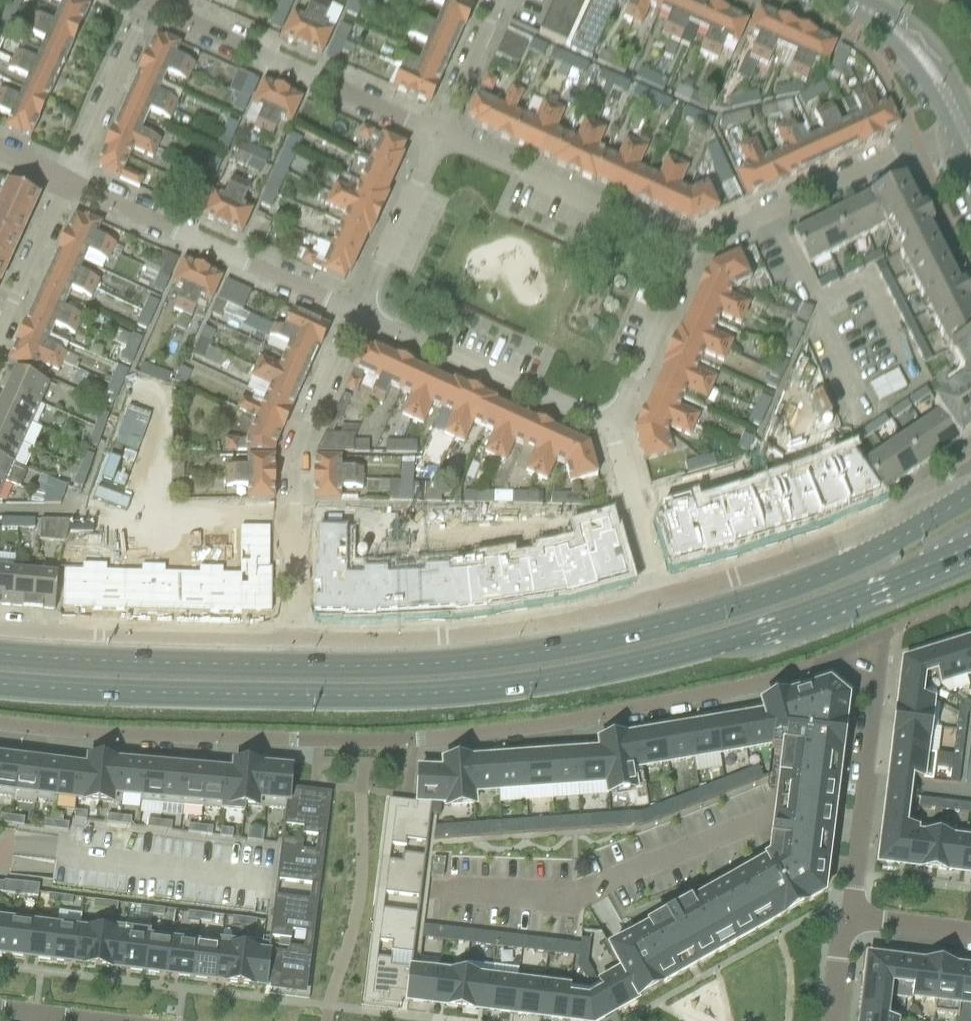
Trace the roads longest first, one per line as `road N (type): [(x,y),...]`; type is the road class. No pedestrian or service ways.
road 1 (primary): [(0,684),(386,696),(513,686),(729,639),(970,546)]
road 2 (primary): [(942,513),(773,594),(522,654),(350,666),(0,654)]
road 3 (residential): [(0,724),(350,741),(492,733),(745,686),(868,643)]
road 4 (unclassified): [(659,601),(499,633),(292,639)]
road 5 (residential): [(356,316),(293,457),(292,639)]
road 6 (residential): [(439,136),(146,7)]
road 7 (residential): [(356,316),(67,187)]
road 8 (unclassified): [(942,513),(874,522),(659,601)]
road 9 (unclassified): [(292,639),(0,627)]
road 10 (residential): [(702,245),(439,136)]
road 11 (residential): [(356,316),(614,433)]
road 12 (residential): [(852,918),(868,643)]
road 13 (residential): [(948,131),(702,245)]
road 14 (residential): [(614,433),(702,245)]
road 15 (residential): [(439,136),(356,316)]
road 16 (residential): [(67,187),(146,7)]
road 17 (residential): [(659,601),(614,433)]
road 18 (residential): [(0,326),(67,187)]
road 19 (residential): [(498,0),(439,136)]
road 20 (secondary): [(969,111),(913,35),(866,9)]
road 21 (secondary): [(866,9),(948,131)]
road 22 (residential): [(970,933),(852,918)]

